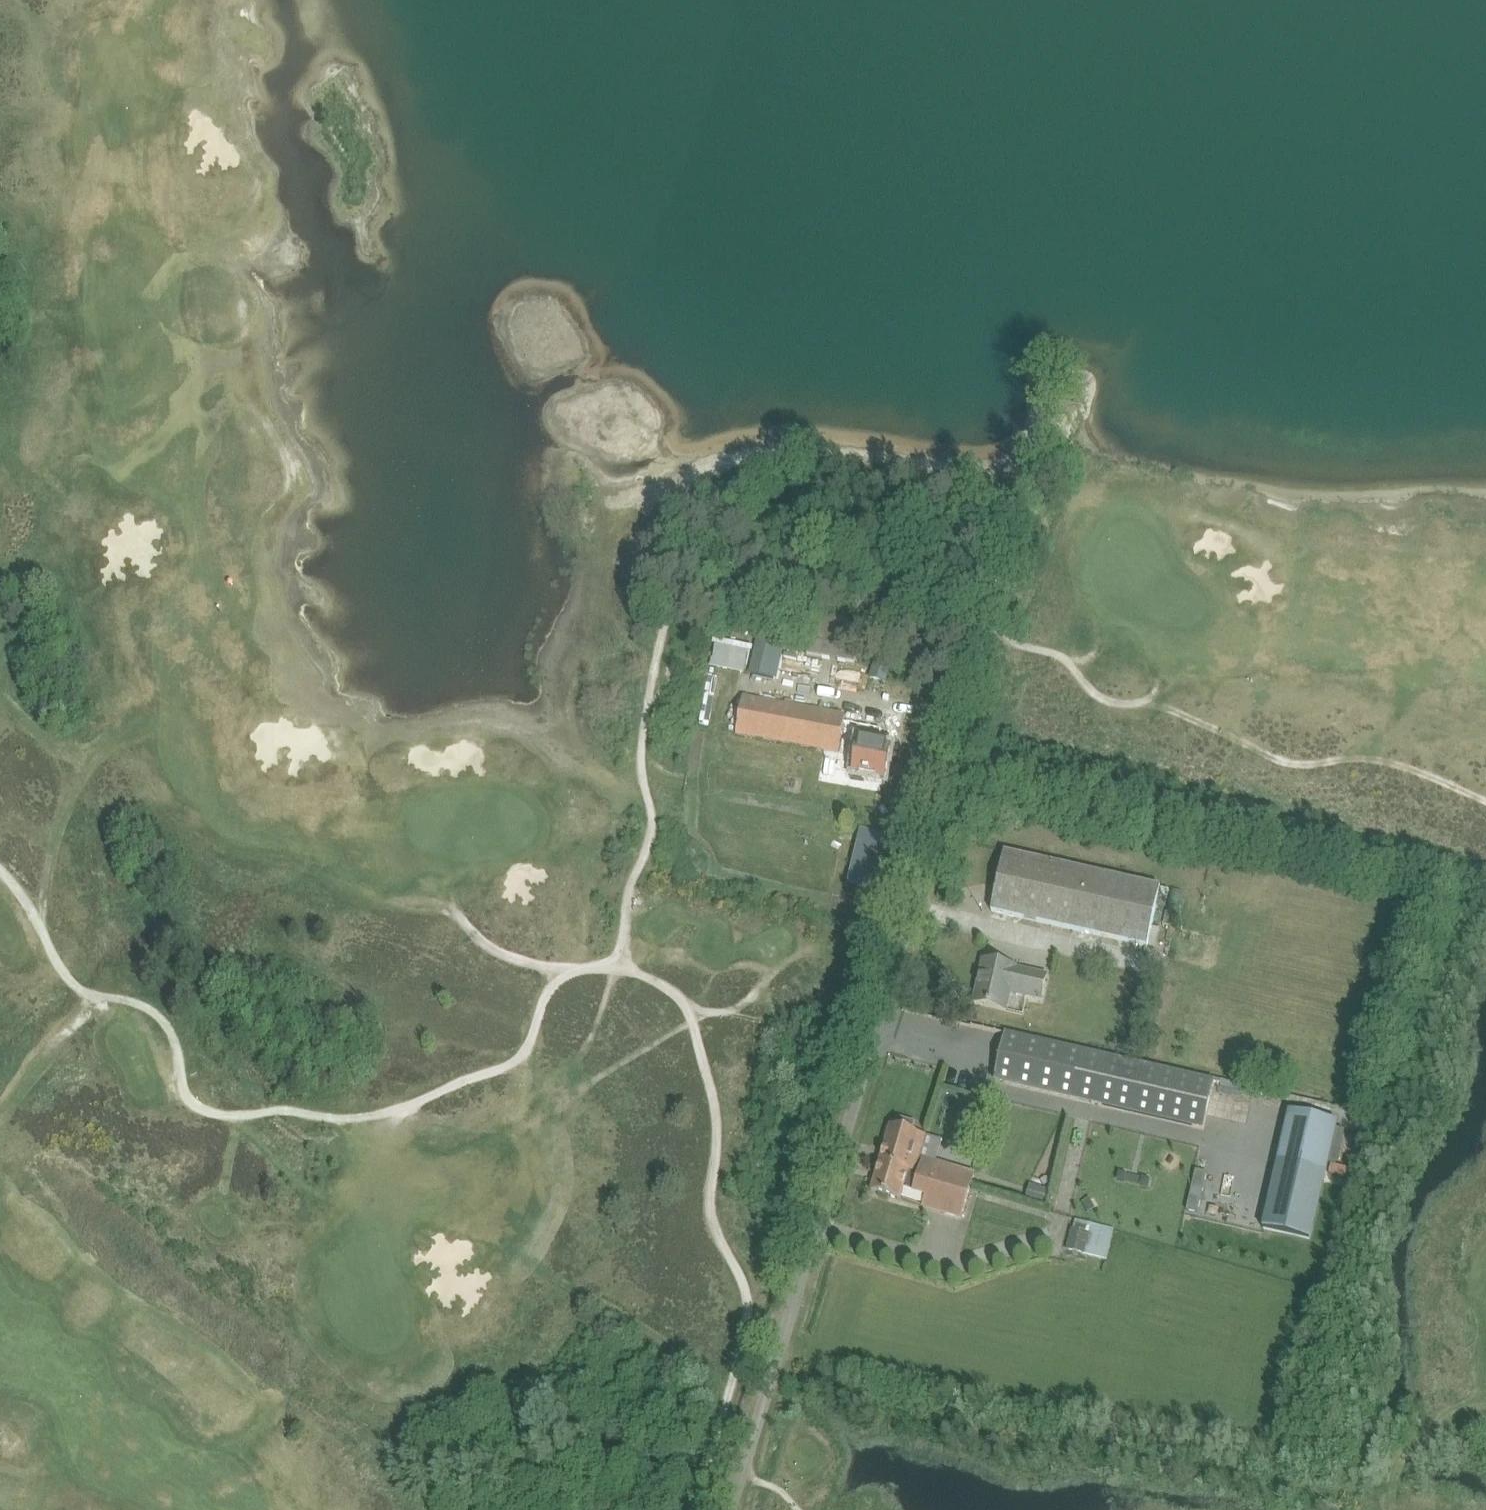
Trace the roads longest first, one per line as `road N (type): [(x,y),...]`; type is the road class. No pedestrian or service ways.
road 1 (unclassified): [(723,1509),(973,700)]

